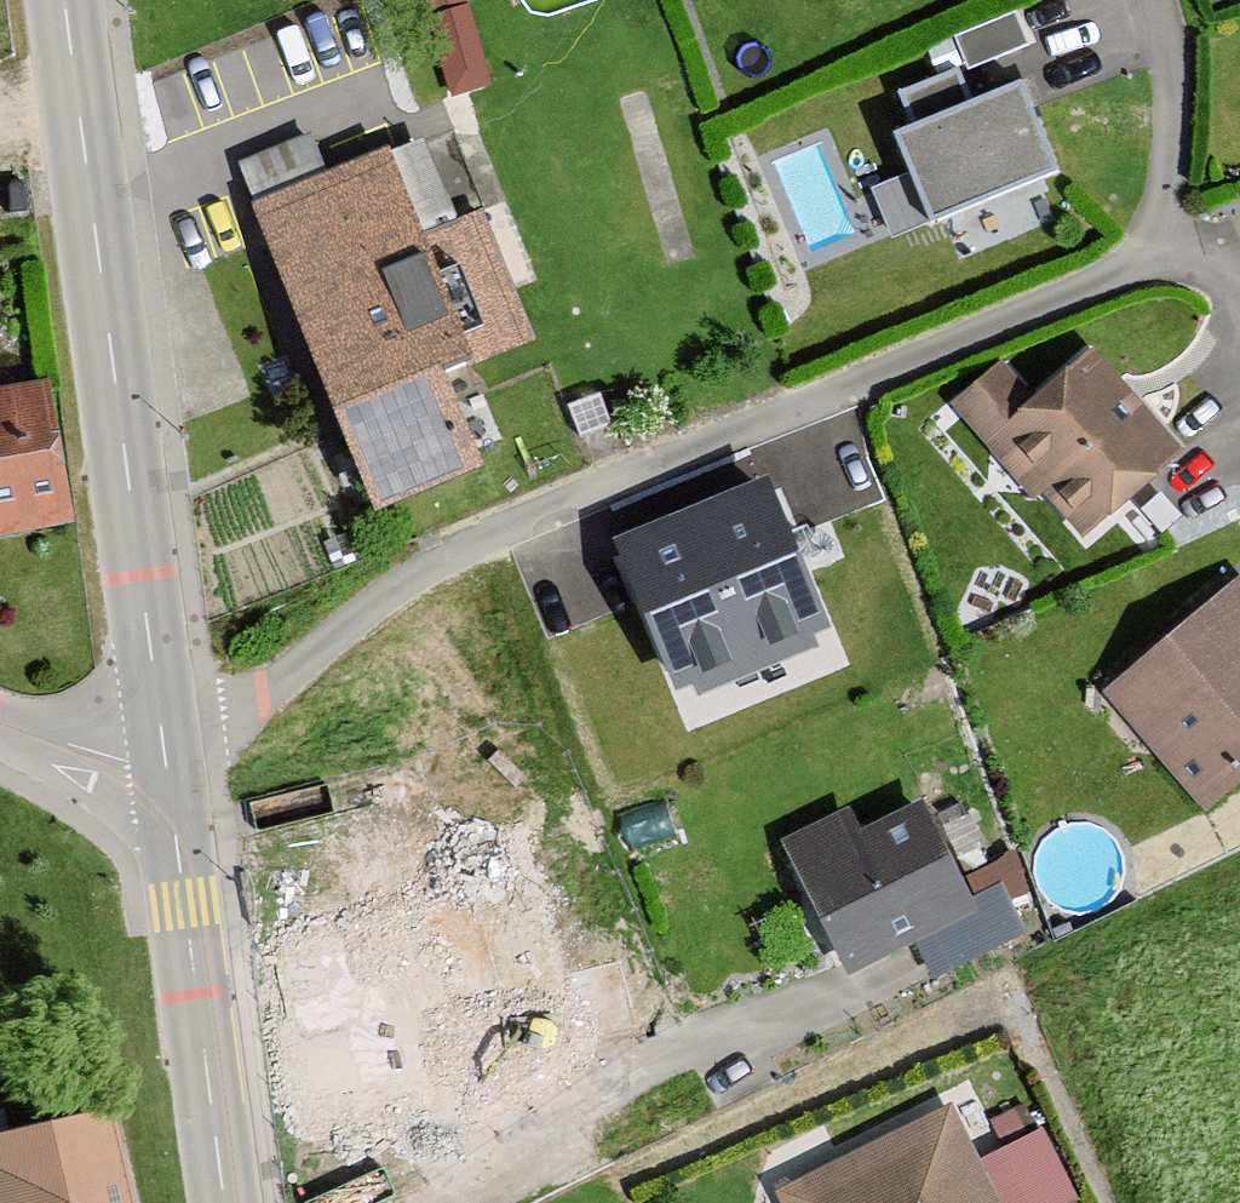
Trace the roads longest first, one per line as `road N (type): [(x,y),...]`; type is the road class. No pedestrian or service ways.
road 1 (residential): [(168,776),(392,590),(476,540),(1165,243)]
road 2 (tertiary): [(66,0),(168,776)]
road 3 (tertiary): [(168,776),(227,1202)]
road 4 (residential): [(168,776),(0,721)]

